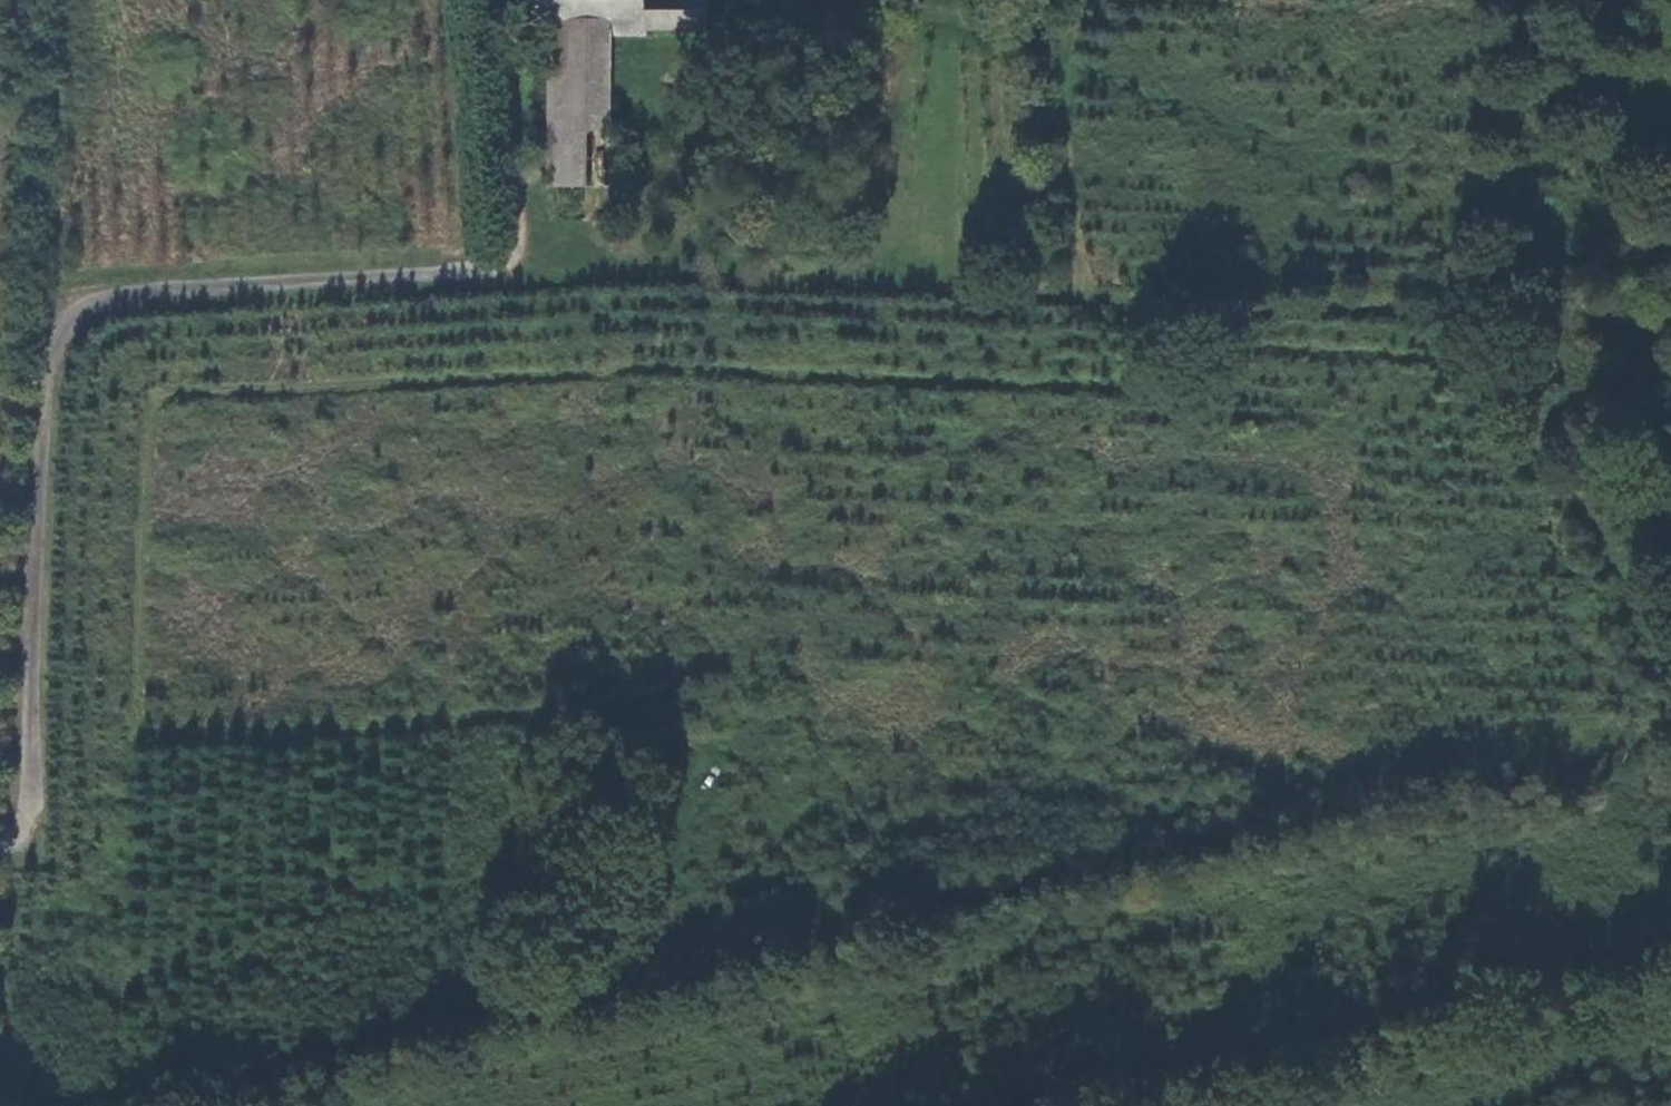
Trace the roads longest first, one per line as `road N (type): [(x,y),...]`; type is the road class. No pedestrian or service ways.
road 1 (residential): [(0,846),(27,824),(55,333),(102,296),(506,266)]

